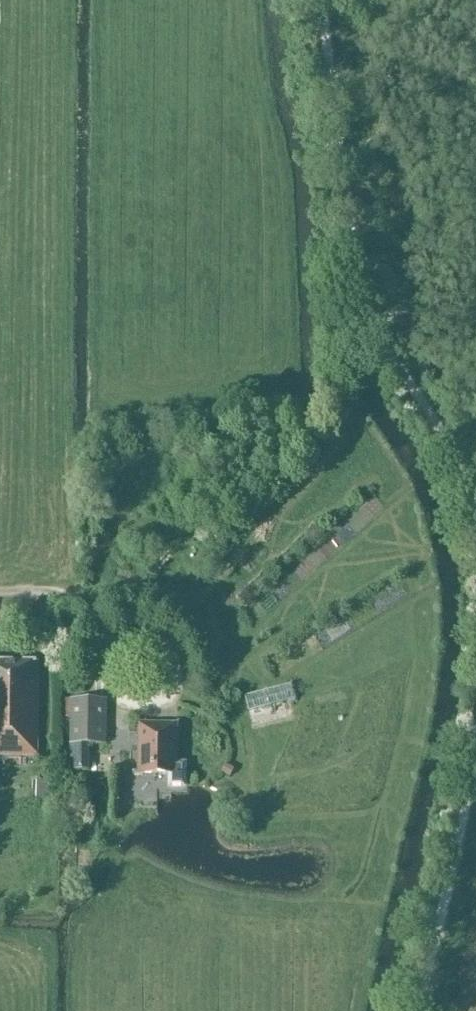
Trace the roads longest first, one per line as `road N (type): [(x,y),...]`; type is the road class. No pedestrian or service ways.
road 1 (track): [(383,351),(323,456),(167,635)]
road 2 (track): [(324,0),(365,317),(383,351)]
road 3 (track): [(475,748),(422,1010)]
road 4 (track): [(383,351),(463,471),(475,511)]

